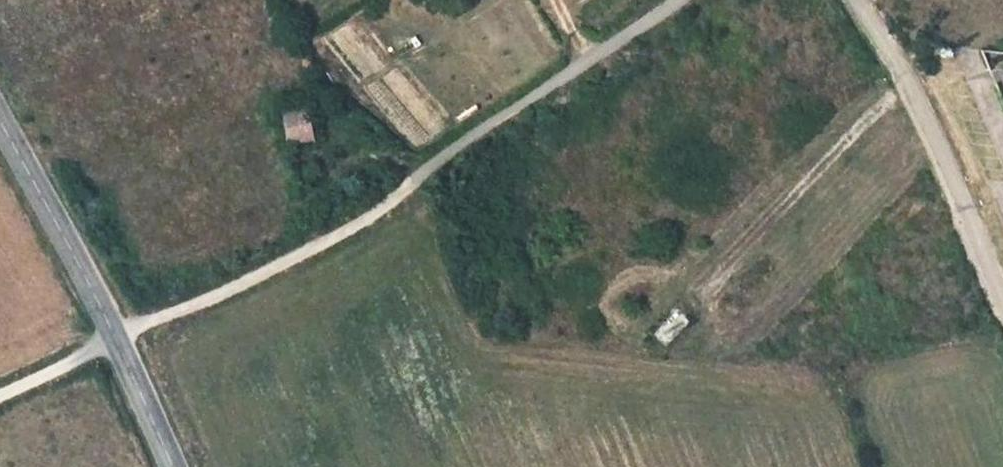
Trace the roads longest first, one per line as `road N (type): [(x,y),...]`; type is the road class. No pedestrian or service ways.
road 1 (track): [(670,0),(438,157),(361,222),(116,343)]
road 2 (tertiary): [(0,117),(171,466)]
road 3 (unclassified): [(853,0),(912,93),(1002,301)]
road 4 (track): [(0,395),(116,343)]

